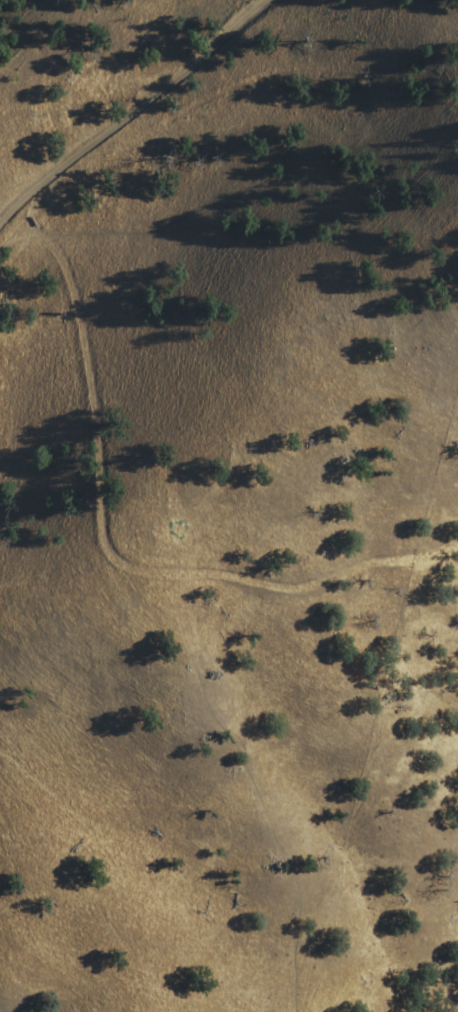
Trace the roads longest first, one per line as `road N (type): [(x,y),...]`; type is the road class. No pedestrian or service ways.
road 1 (residential): [(0,232),(278,0)]

